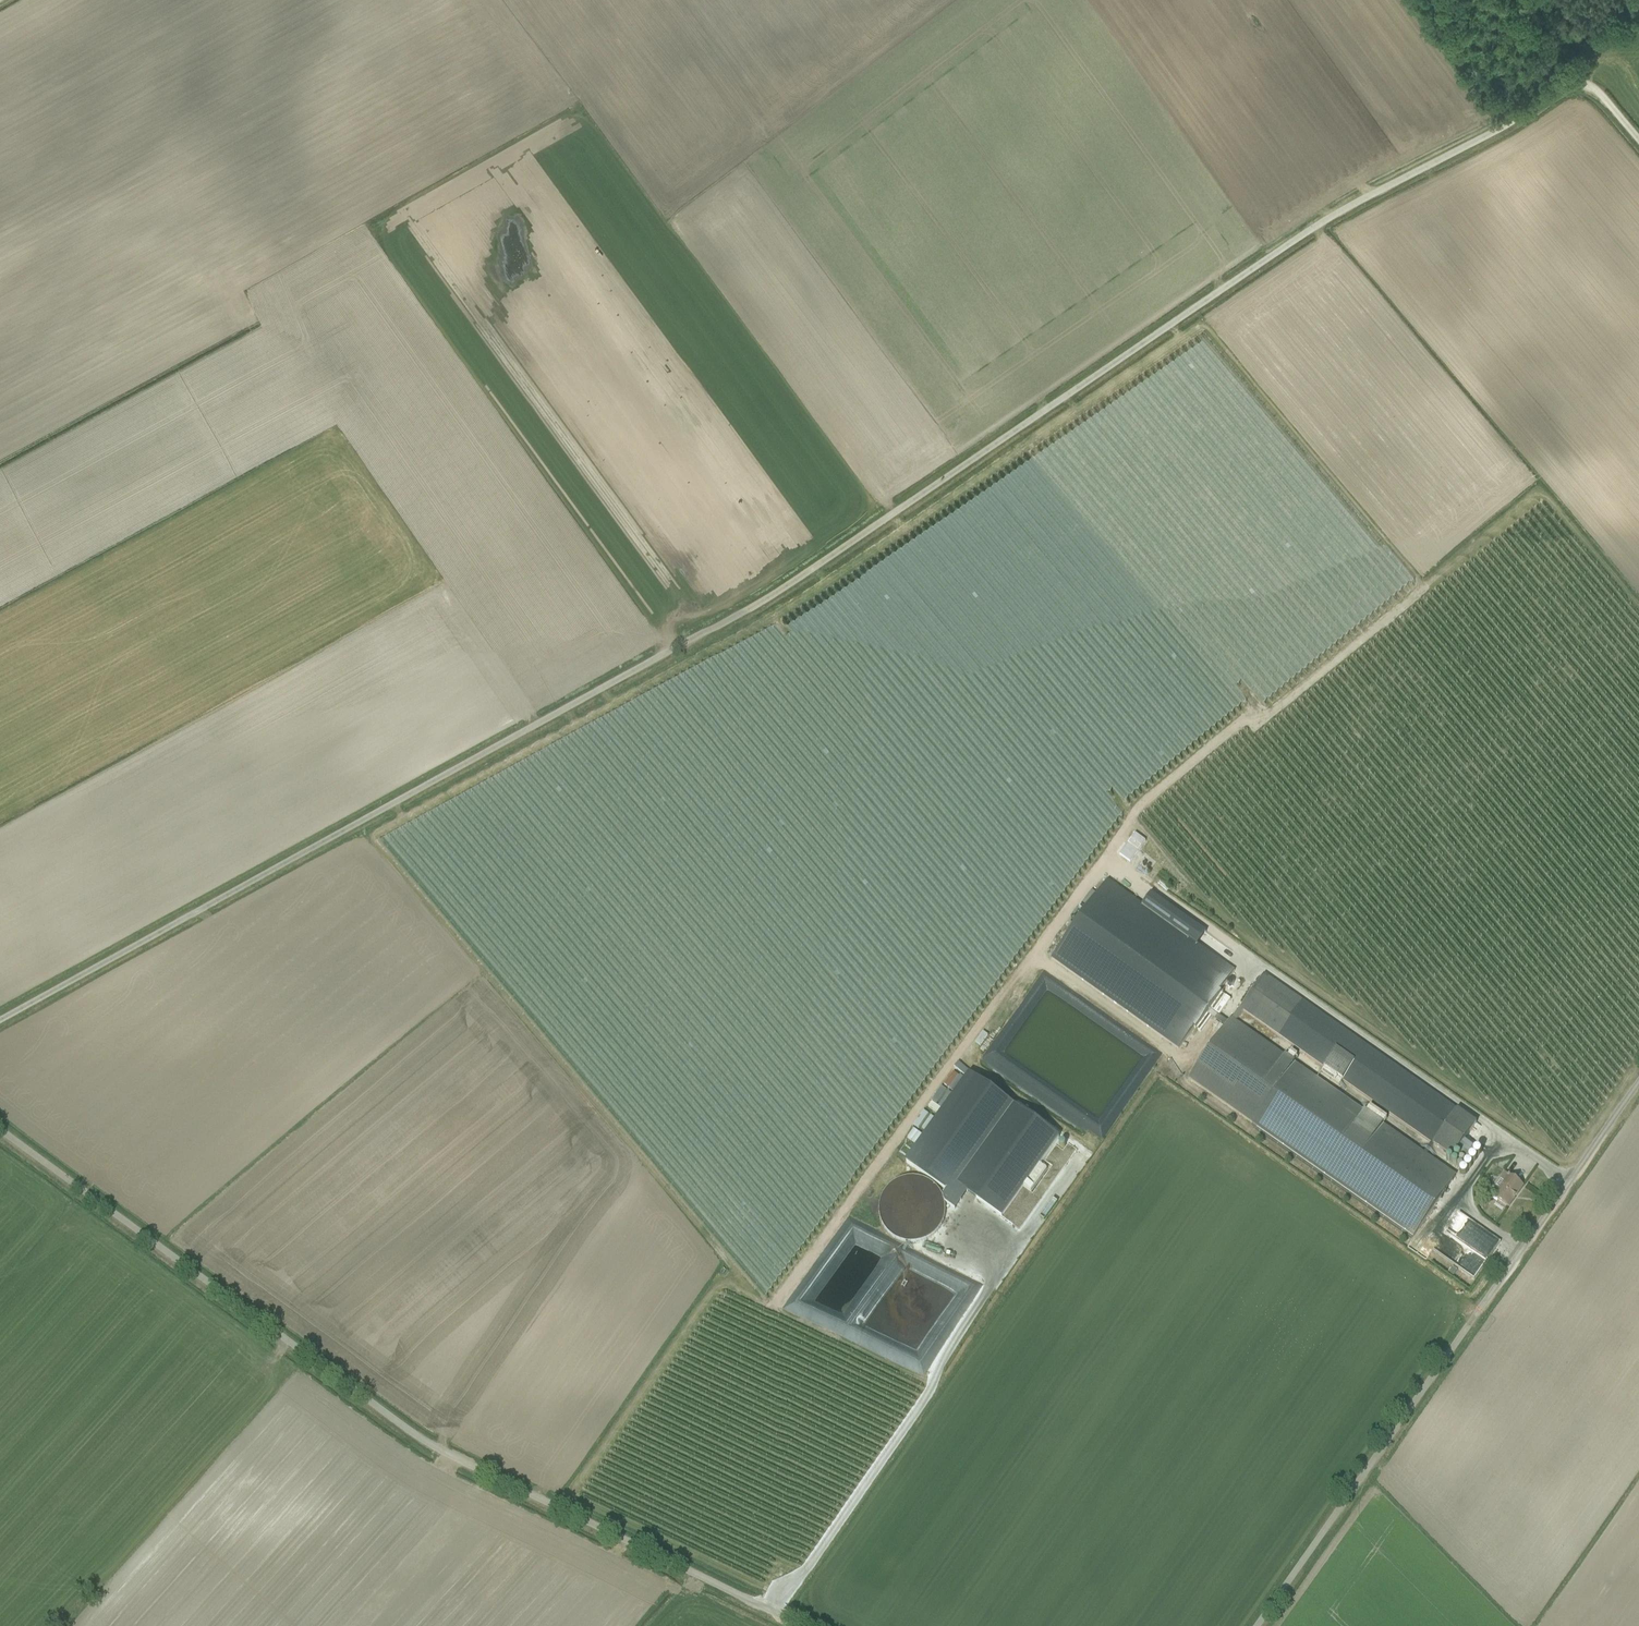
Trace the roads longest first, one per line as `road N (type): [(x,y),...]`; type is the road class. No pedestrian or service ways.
road 1 (unclassified): [(0,1018),(703,634),(1151,338),(1552,92),(1599,92),(1638,138)]
road 2 (unclassified): [(0,1131),(443,1452),(803,1625)]
road 3 (unclassified): [(1638,1084),(1258,1625)]

